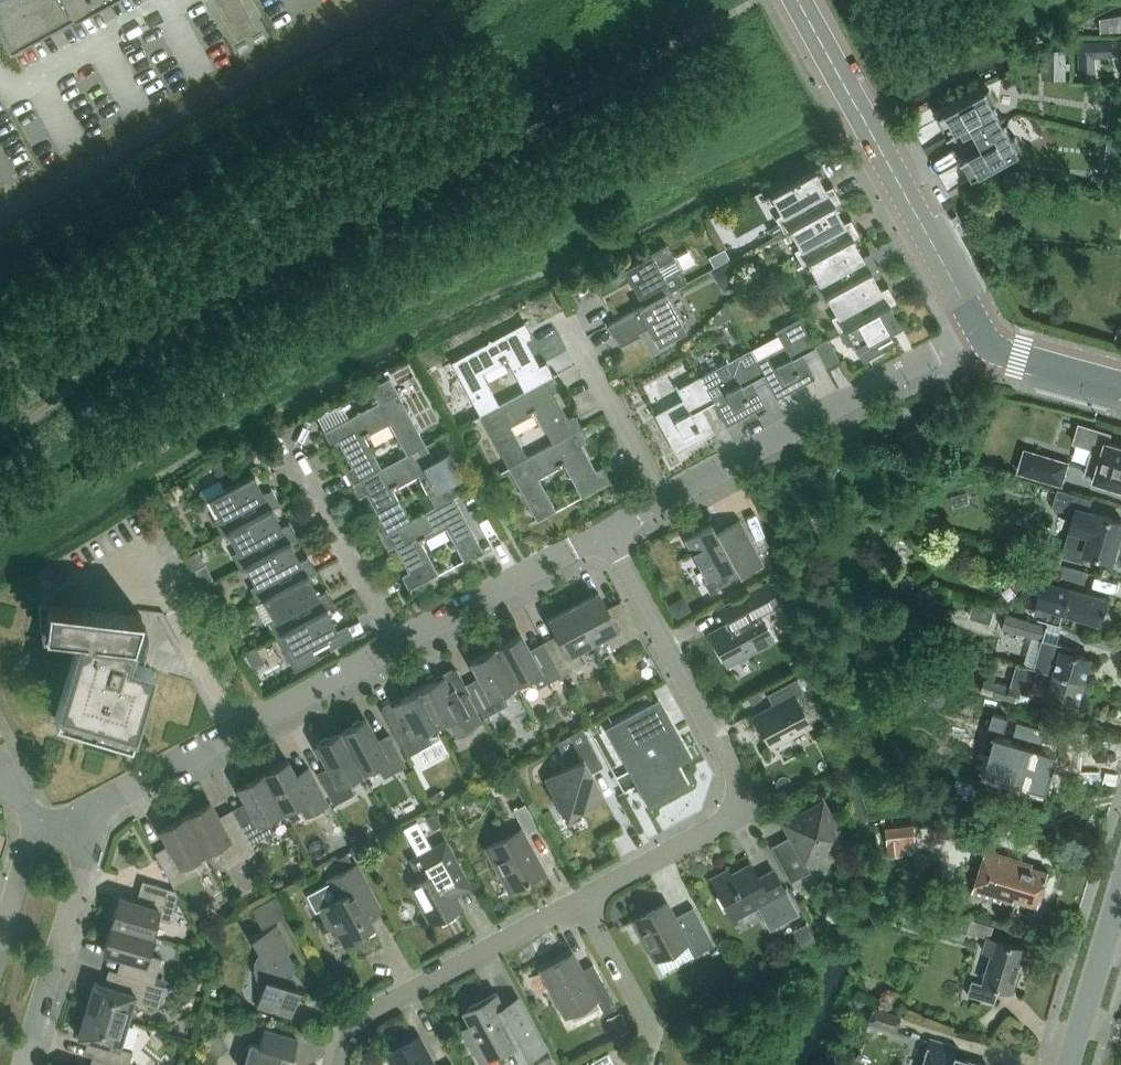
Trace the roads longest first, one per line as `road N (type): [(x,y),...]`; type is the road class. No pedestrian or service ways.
road 1 (residential): [(586,909),(724,829),(736,802),(734,768),(606,538)]
road 2 (tertiary): [(982,333),(799,0)]
road 3 (residential): [(663,508),(982,333)]
road 4 (residential): [(98,815),(396,650)]
road 5 (residential): [(326,1064),(346,1026),(372,1001),(586,909)]
road 6 (residential): [(23,1064),(98,815)]
road 7 (residential): [(396,650),(606,538)]
road 8 (residential): [(396,650),(298,458)]
road 9 (residential): [(663,508),(568,324)]
road 10 (residential): [(1071,1064),(1120,895)]
road 11 (residential): [(644,1064),(649,1044),(629,988),(586,909)]
road 12 (tertiary): [(1120,384),(999,350),(982,333)]
road 13 (residential): [(39,830),(0,958)]

